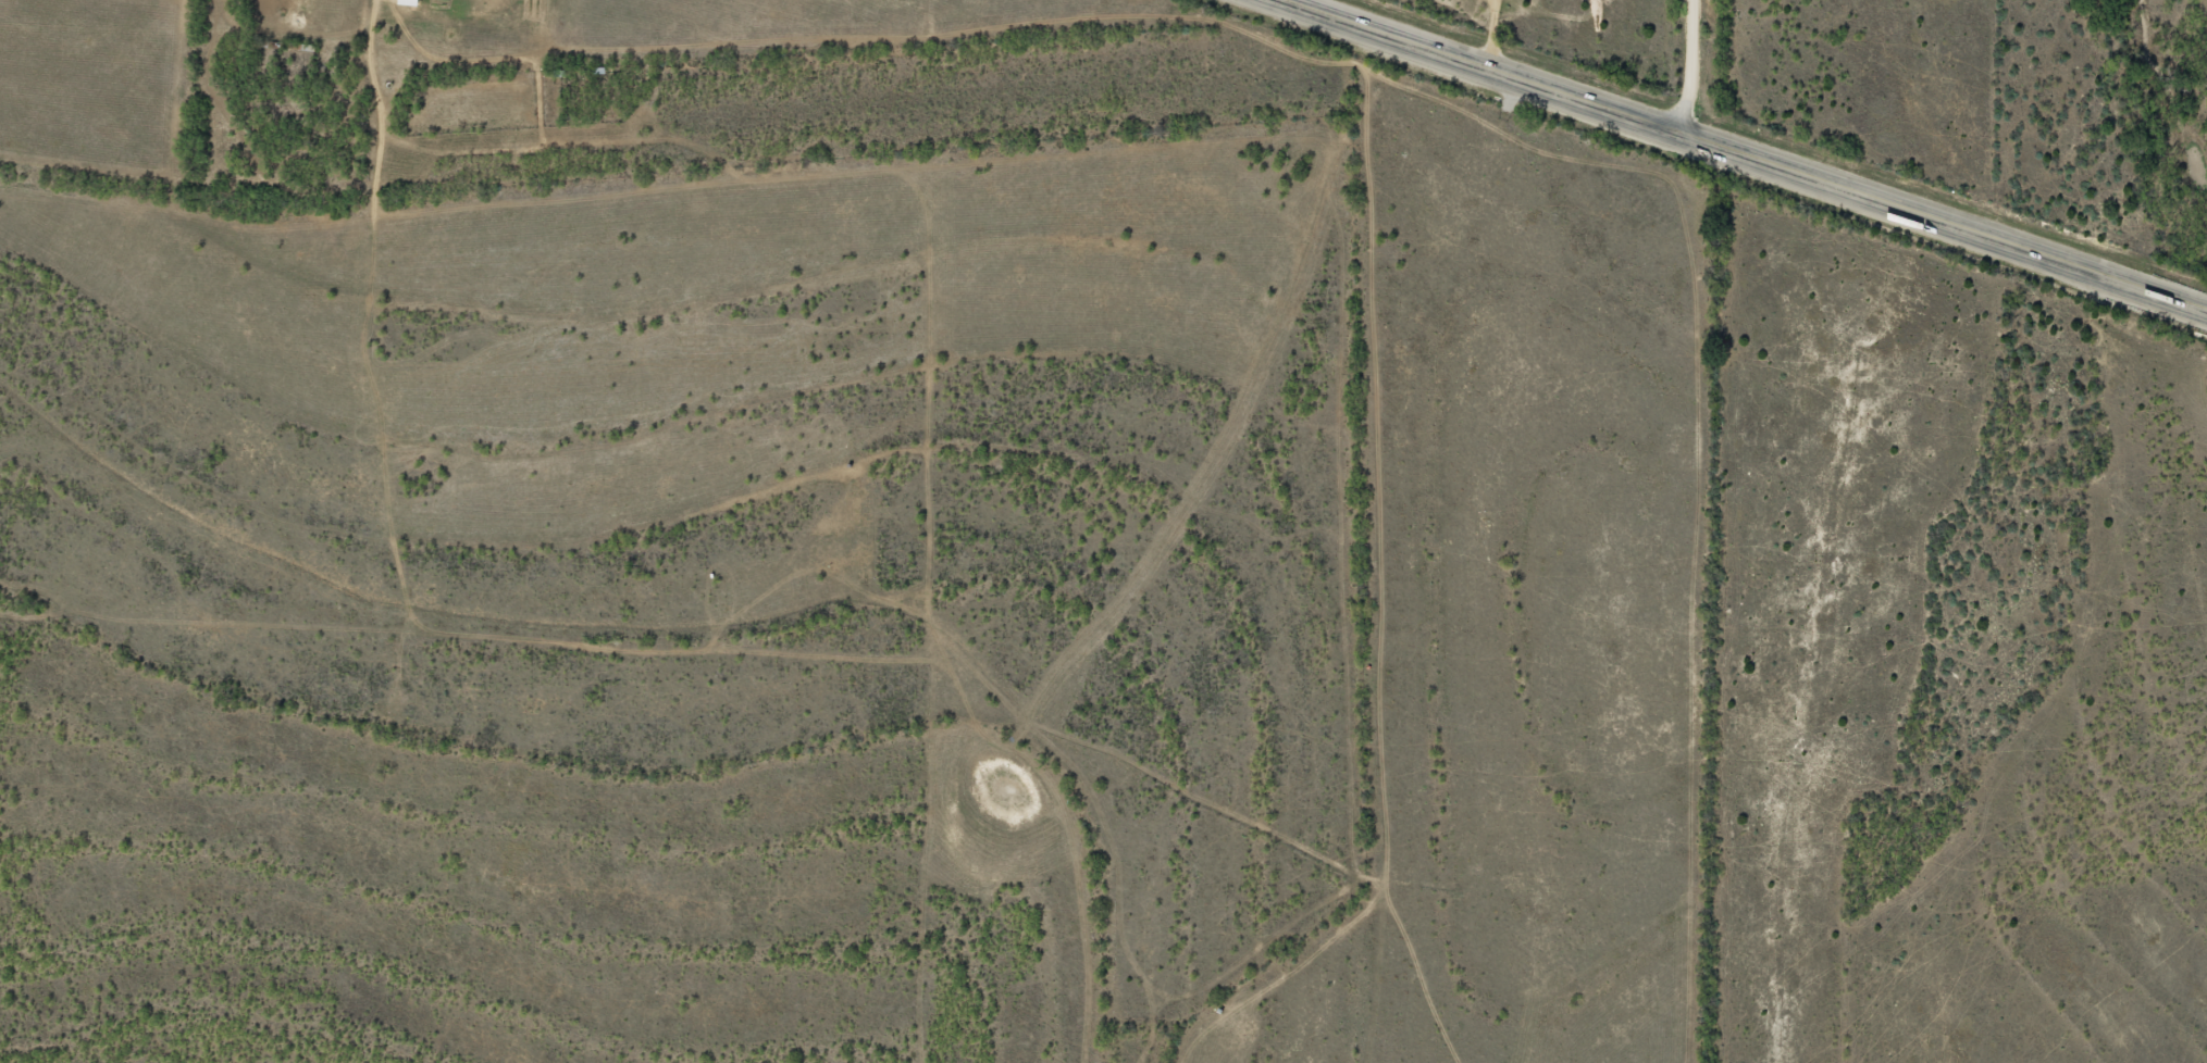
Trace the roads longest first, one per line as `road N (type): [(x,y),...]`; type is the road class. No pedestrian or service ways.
road 1 (trunk): [(2206,309),(1276,0)]
road 2 (tertiary): [(1688,138),(1691,0)]

